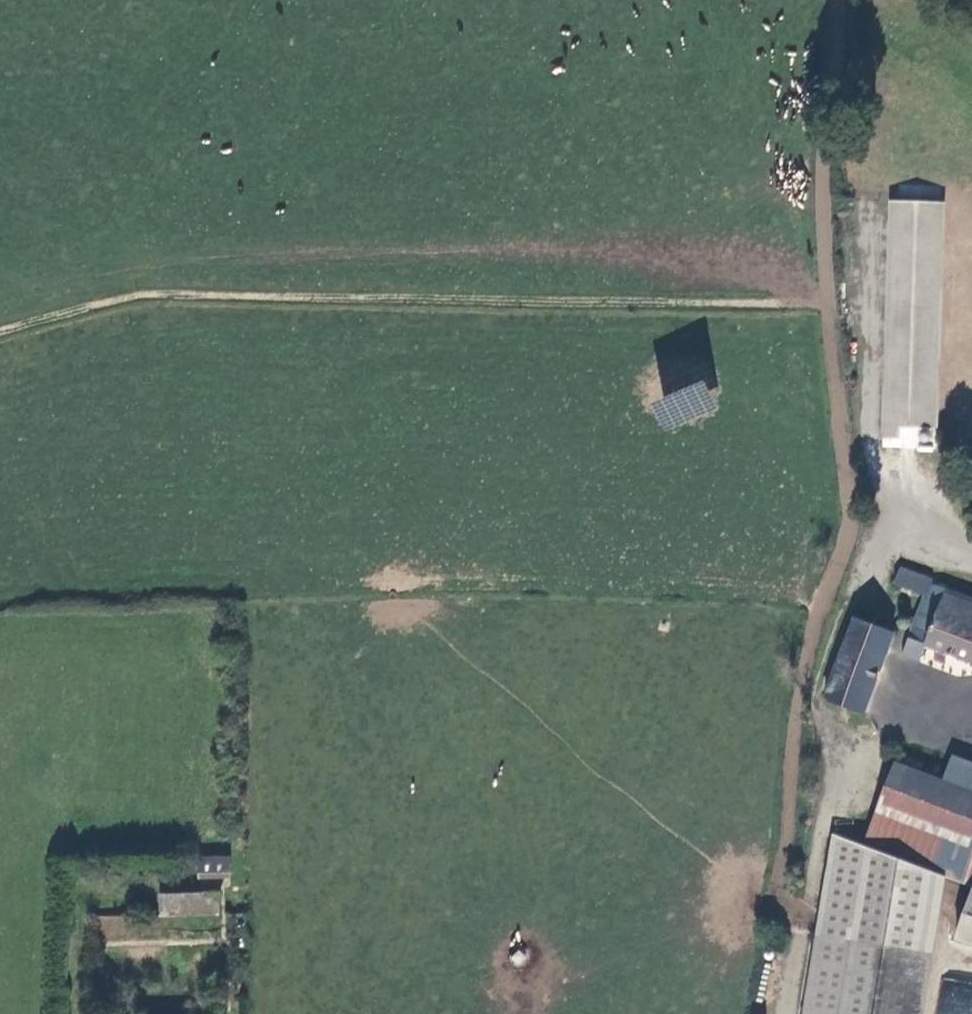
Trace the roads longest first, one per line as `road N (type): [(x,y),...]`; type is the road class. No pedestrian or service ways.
road 1 (track): [(839,0),(824,234),(850,529),(819,621),(786,837),(778,909),(797,922)]

